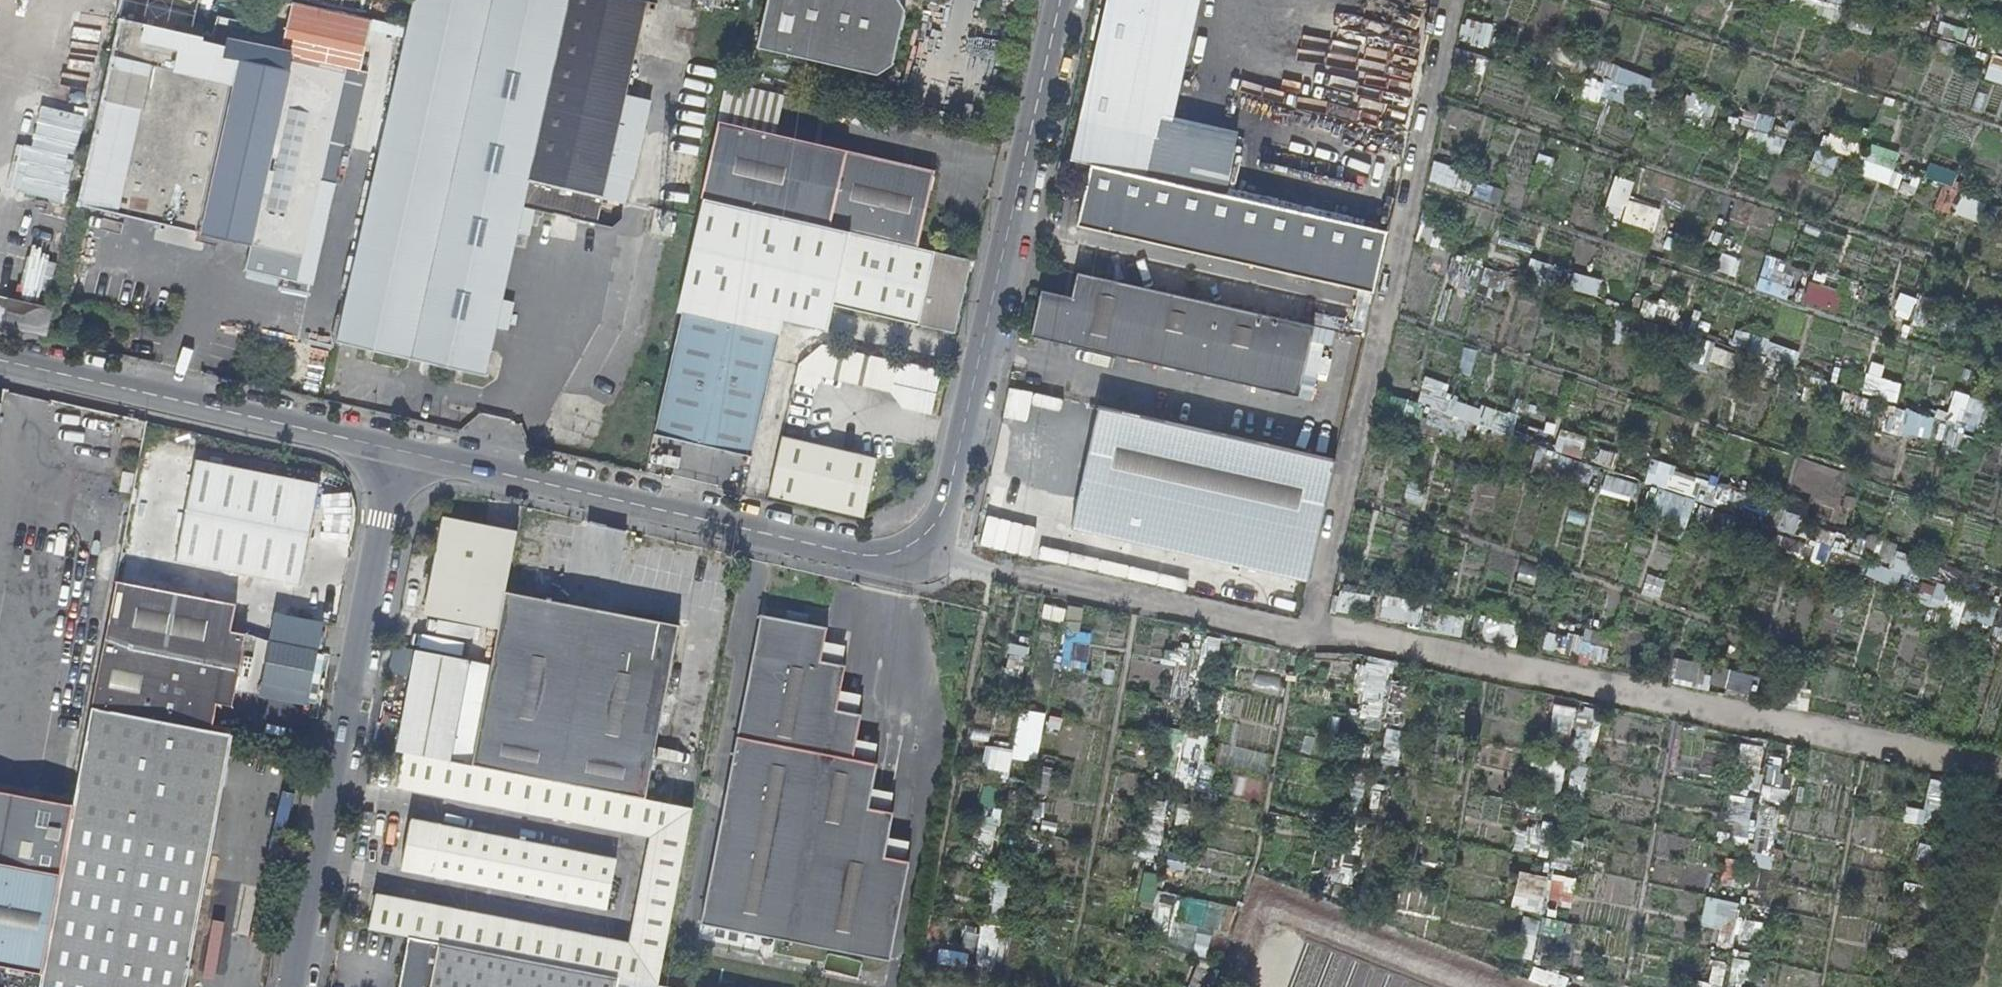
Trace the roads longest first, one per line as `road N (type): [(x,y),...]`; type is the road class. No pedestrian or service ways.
road 1 (track): [(900,550),(1310,634),(1361,635),(2001,770)]
road 2 (unclassified): [(396,452),(856,553),(887,554),(917,541),(948,494),(1063,0)]
road 3 (track): [(1453,0),(1310,634)]
road 4 (unclassified): [(294,986),(396,452)]
road 5 (unclassified): [(0,360),(396,452)]

